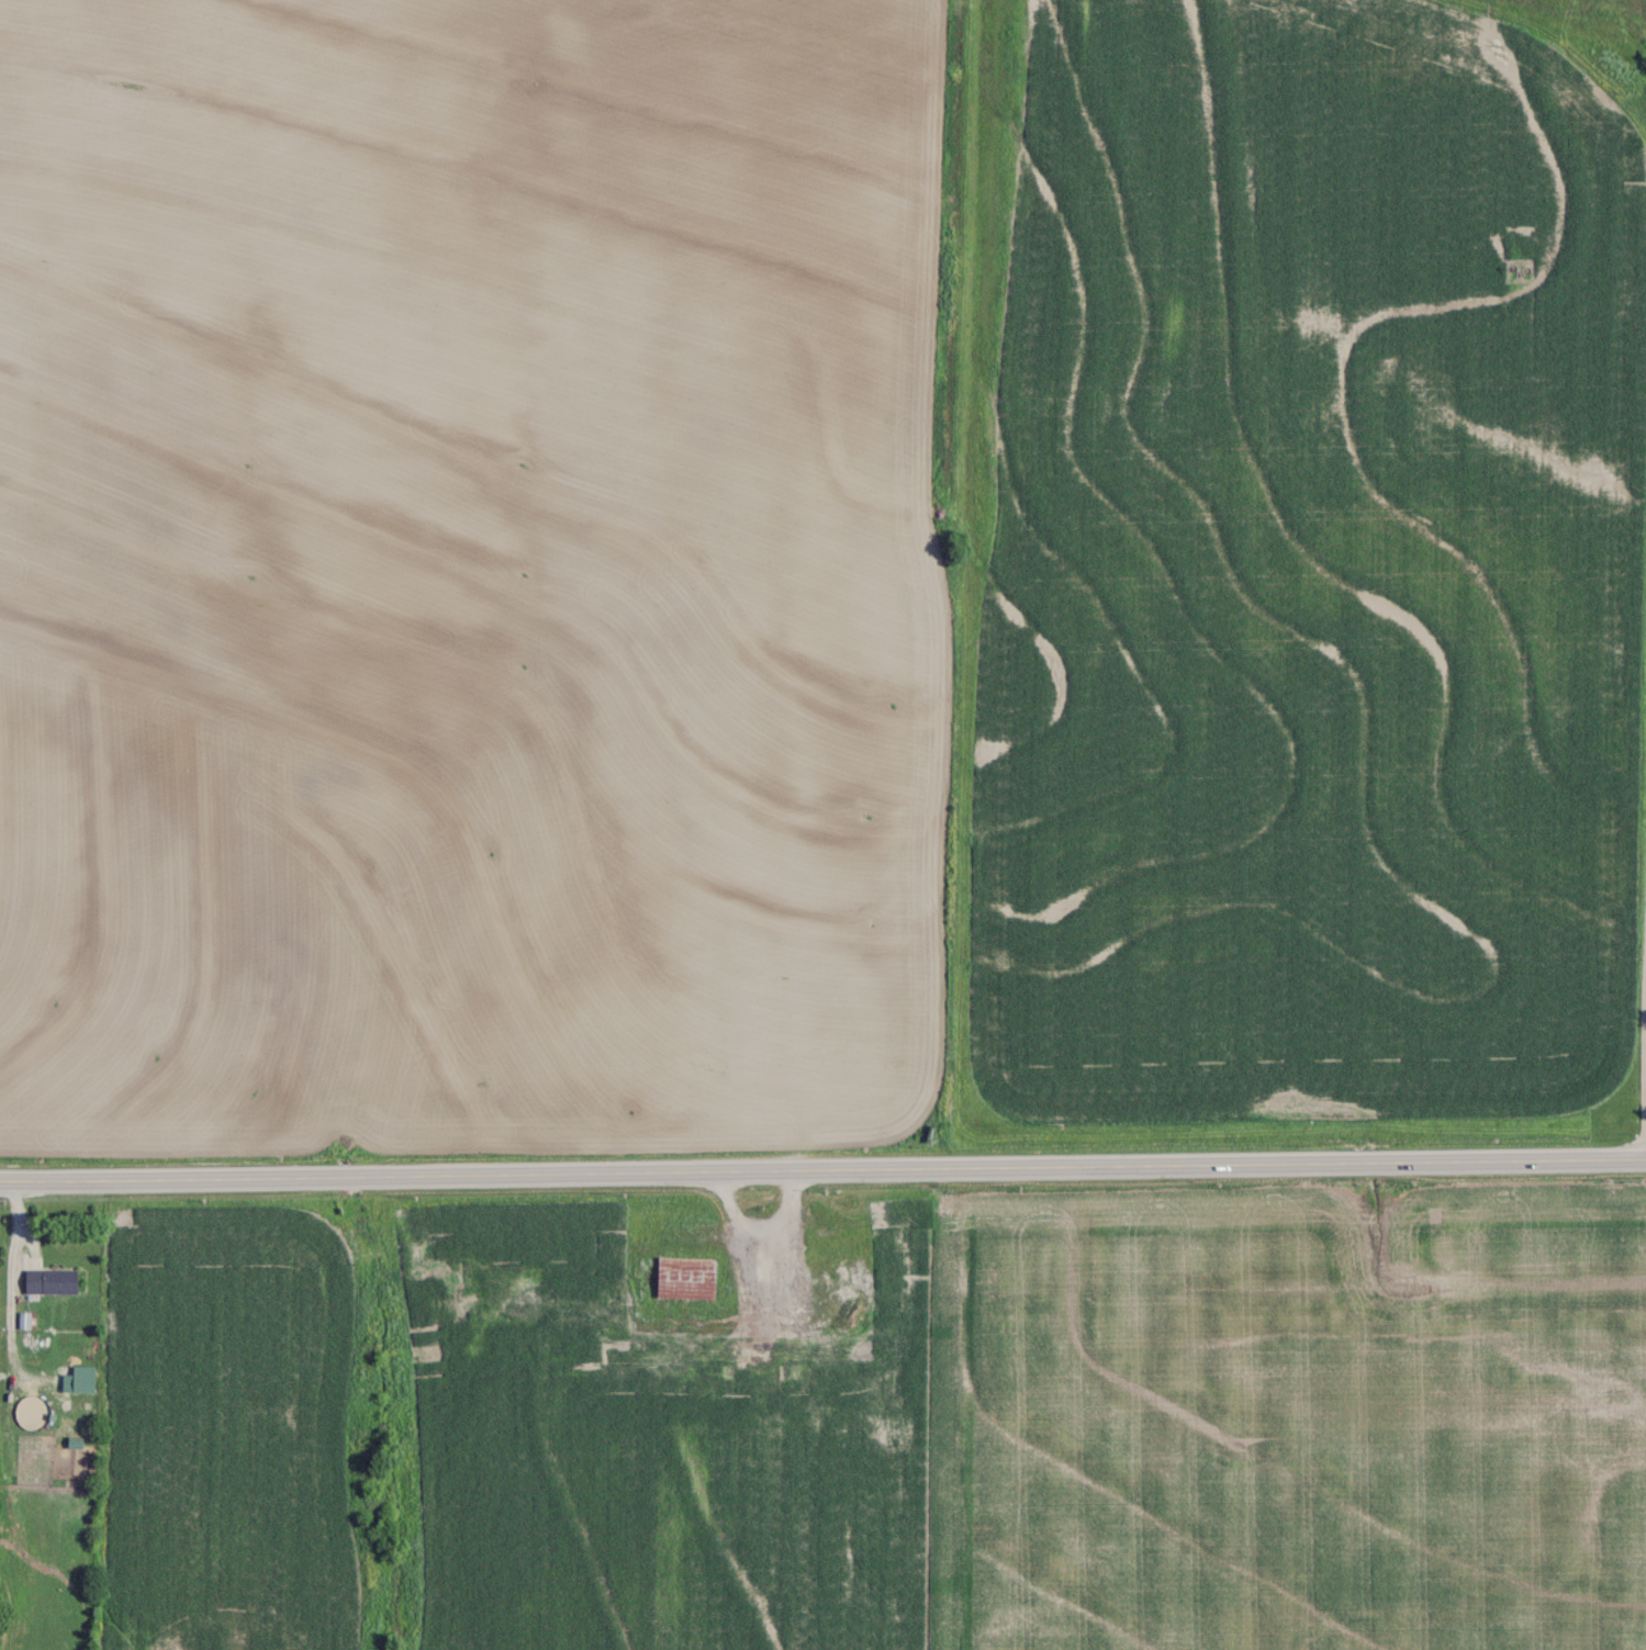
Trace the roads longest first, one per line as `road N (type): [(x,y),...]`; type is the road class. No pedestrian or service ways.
road 1 (primary): [(0,1179),(1645,1162)]

